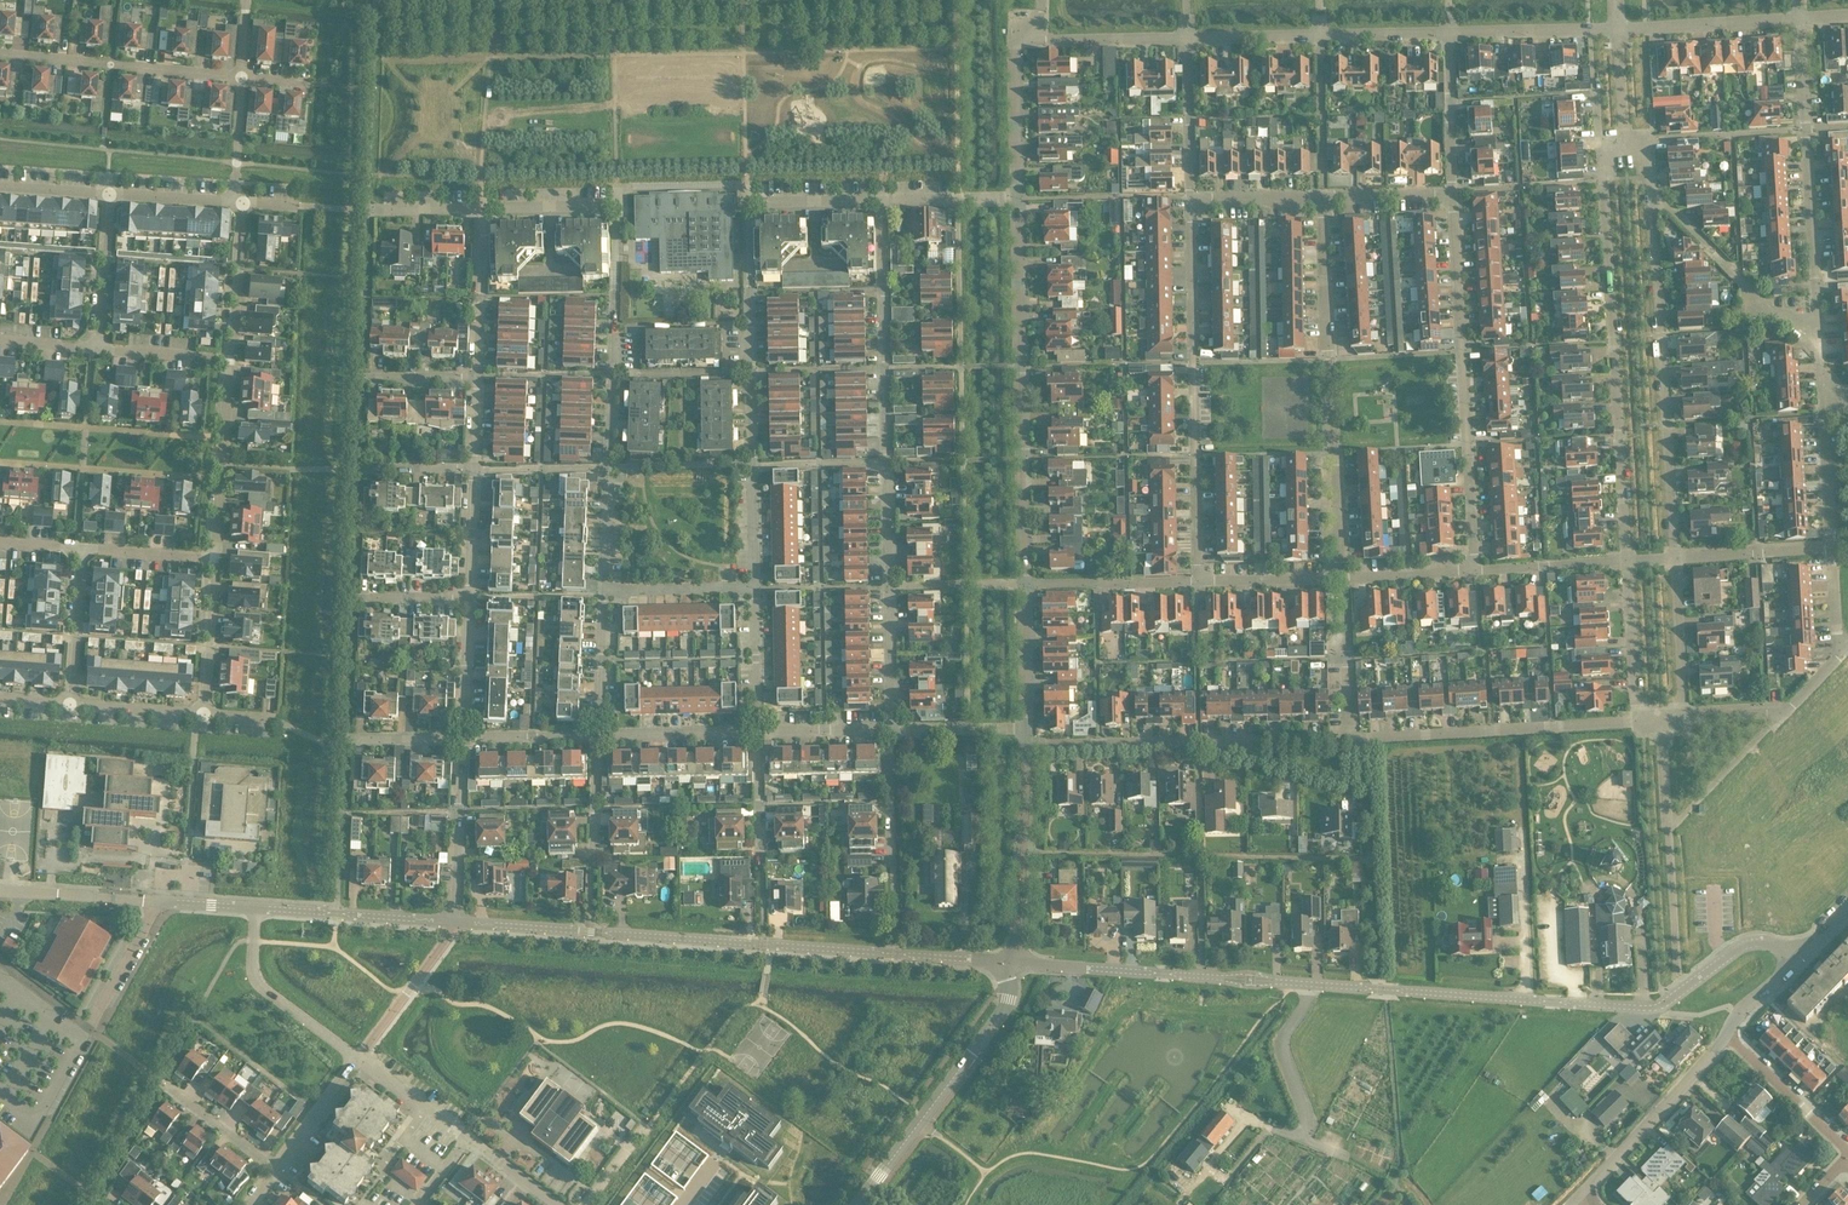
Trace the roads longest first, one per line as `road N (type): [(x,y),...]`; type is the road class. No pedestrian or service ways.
road 1 (tertiary): [(1802,955),(1743,947),(1670,1001),(1644,1008),(1085,969),(1015,954)]
road 2 (residential): [(1004,967),(456,923)]
road 3 (residential): [(890,733),(882,201)]
road 4 (residential): [(1832,546),(1800,19)]
road 5 (residential): [(1627,560),(1600,143),(1625,141)]
road 6 (residential): [(1625,141),(1645,140),(1674,557)]
road 7 (residential): [(1198,585),(1190,198)]
road 8 (residential): [(1340,581),(1323,195)]
road 9 (residential): [(1025,585),(1015,200)]
road 10 (residential): [(754,589),(745,204)]
road 11 (residential): [(1477,570),(1453,191)]
road 12 (residential): [(603,588),(617,211)]
road 13 (residential): [(1025,745),(1347,737)]
road 14 (residential): [(1347,737),(1640,723)]
road 15 (tertiary): [(1004,967),(1009,997),(998,1016),(860,1204)]
road 16 (residential): [(0,54),(242,79)]
road 17 (residential): [(225,438),(0,422)]
road 18 (residential): [(222,479),(0,460)]
road 19 (residential): [(1581,1194),(1728,1036)]
road 20 (residential): [(1015,954),(1025,745)]
road 21 (residential): [(358,1058),(255,977),(259,909)]
road 22 (residential): [(456,923),(259,909)]
road 23 (residential): [(1618,28),(1800,19)]
road 24 (residential): [(1015,200),(1016,40),(1038,40)]
road 25 (residential): [(456,923),(465,743)]
road 26 (residential): [(1684,720),(1782,712),(1838,654)]
road 27 (residential): [(1025,585),(1198,585)]
road 28 (residential): [(1449,33),(1618,28)]
road 29 (residential): [(358,1058),(435,964),(456,923)]
road 30 (residential): [(1847,1152),(1728,1036)]
road 31 (residential): [(617,211),(617,190),(744,186),(745,204)]
road 32 (residential): [(1640,723),(1627,560)]
road 33 (residential): [(1674,557),(1684,720)]
road 34 (residential): [(476,373),(481,213)]
road 35 (residential): [(159,902),(0,891)]
road 36 (residential): [(1190,198),(1186,39)]
road 37 (residential): [(598,737),(757,736)]
road 38 (residential): [(1674,557),(1832,546)]
road 39 (residential): [(1453,191),(1449,33)]
road 40 (residential): [(232,361),(245,204)]
road 41 (residential): [(1347,737),(1340,581)]
road 42 (residential): [(204,714),(216,559)]
road 43 (residential): [(96,350),(110,196)]
road 44 (residential): [(72,702),(80,548)]
road 45 (residential): [(603,588),(754,589)]
road 46 (residential): [(1477,570),(1627,560)]
road 47 (residential): [(598,737),(603,588)]
road 48 (residential): [(1038,40),(1186,39)]
road 49 (residential): [(465,743),(470,596)]
road 50 (residential): [(757,736),(754,589)]
road 51 (residential): [(276,1168),(160,1078)]
road 52 (residential): [(1025,730),(1025,585)]
road 53 (residential): [(159,902),(89,1027)]
road 54 (residential): [(1198,585),(1340,581)]
road 55 (residential): [(1340,581),(1477,570)]
road 56 (residential): [(276,1168),(358,1058)]
road 57 (residential): [(893,870),(890,733)]
road 58 (residential): [(745,204),(882,201)]
road 59 (residential): [(80,548),(216,559)]
road 60 (residential): [(232,361),(96,350)]
road 61 (residential): [(481,213),(617,211)]
road 62 (residential): [(890,733),(1025,730)]
road 63 (residential): [(1186,39),(1320,35)]
road 64 (residential): [(465,743),(598,737)]
road 65 (residential): [(1190,198),(1323,195)]
road 66 (residential): [(757,736),(890,733)]
road 67 (residential): [(882,201),(1015,200)]
road 68 (residential): [(204,714),(72,702)]
road 69 (residential): [(465,1136),(358,1058)]
road 70 (residential): [(597,869),(598,737)]
road 71 (residential): [(762,867),(757,736)]
road 72 (residential): [(1323,195),(1453,191)]
road 73 (residential): [(470,596),(474,467)]
road 74 (residential): [(1320,35),(1449,33)]
road 75 (residential): [(233,203),(242,79)]
road 76 (residential): [(233,203),(110,196)]

